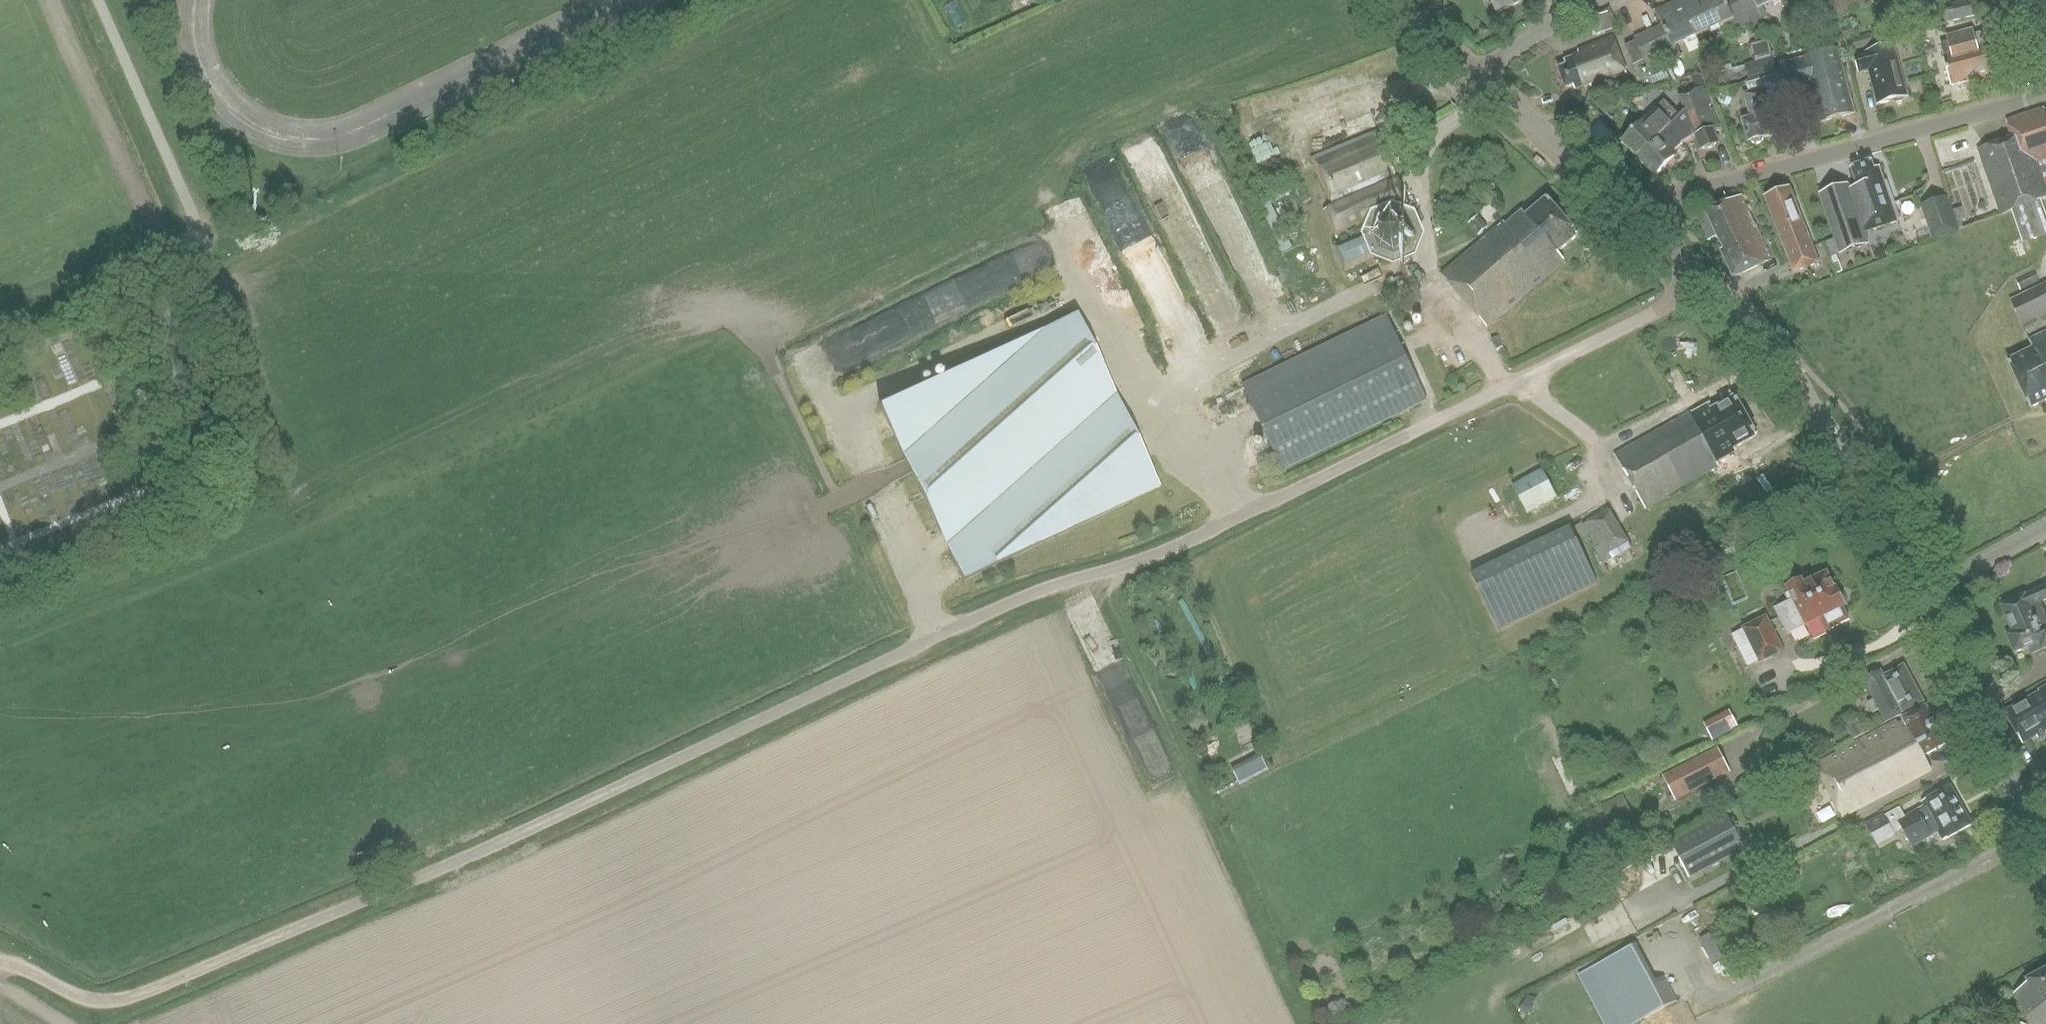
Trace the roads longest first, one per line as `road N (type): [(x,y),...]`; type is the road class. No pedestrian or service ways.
road 1 (unclassified): [(0,962),(86,999),(142,995),(532,829),(1028,597),(1214,530),(1705,285)]
road 2 (track): [(1097,574),(1305,1023)]
road 3 (unclassified): [(1649,223),(1674,198),(2045,95)]
road 4 (tertiary): [(1925,599),(1841,447),(1794,381),(1705,285)]
road 5 (tertiary): [(2045,849),(1925,599)]
road 6 (unclassified): [(202,238),(98,0)]
road 7 (tertiary): [(1649,223),(1479,76)]
road 8 (residential): [(1479,76),(1544,27),(1605,0)]
road 9 (residential): [(1925,599),(2045,529)]

